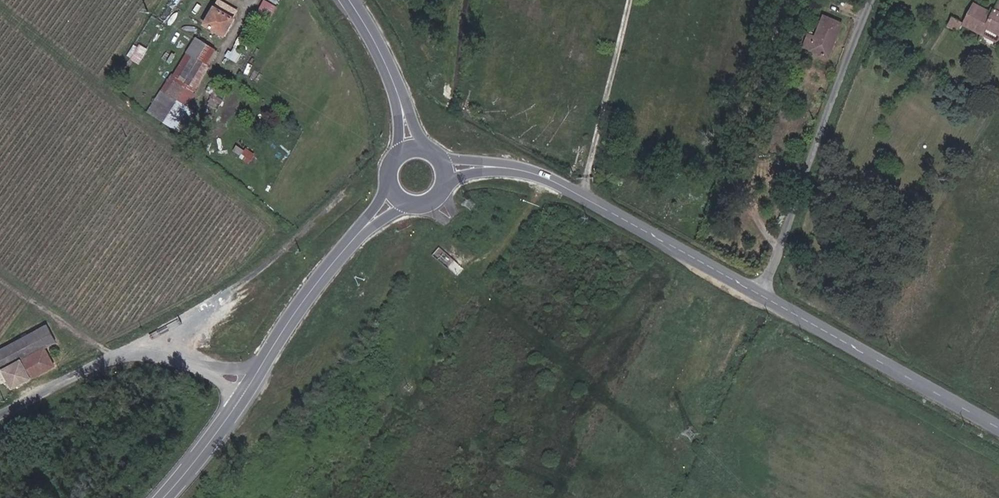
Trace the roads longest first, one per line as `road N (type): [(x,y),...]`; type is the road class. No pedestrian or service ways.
road 1 (tertiary): [(446,172),(520,169),(761,297)]
road 2 (unclassified): [(761,297),(874,0)]
road 3 (tertiary): [(761,297),(998,428)]
road 4 (residential): [(0,418),(117,358),(174,360),(251,382)]
road 5 (tertiary): [(251,382),(314,286),(398,196)]
road 6 (tertiary): [(413,149),(380,49),(349,0)]
road 7 (tertiary): [(163,497),(251,382)]

